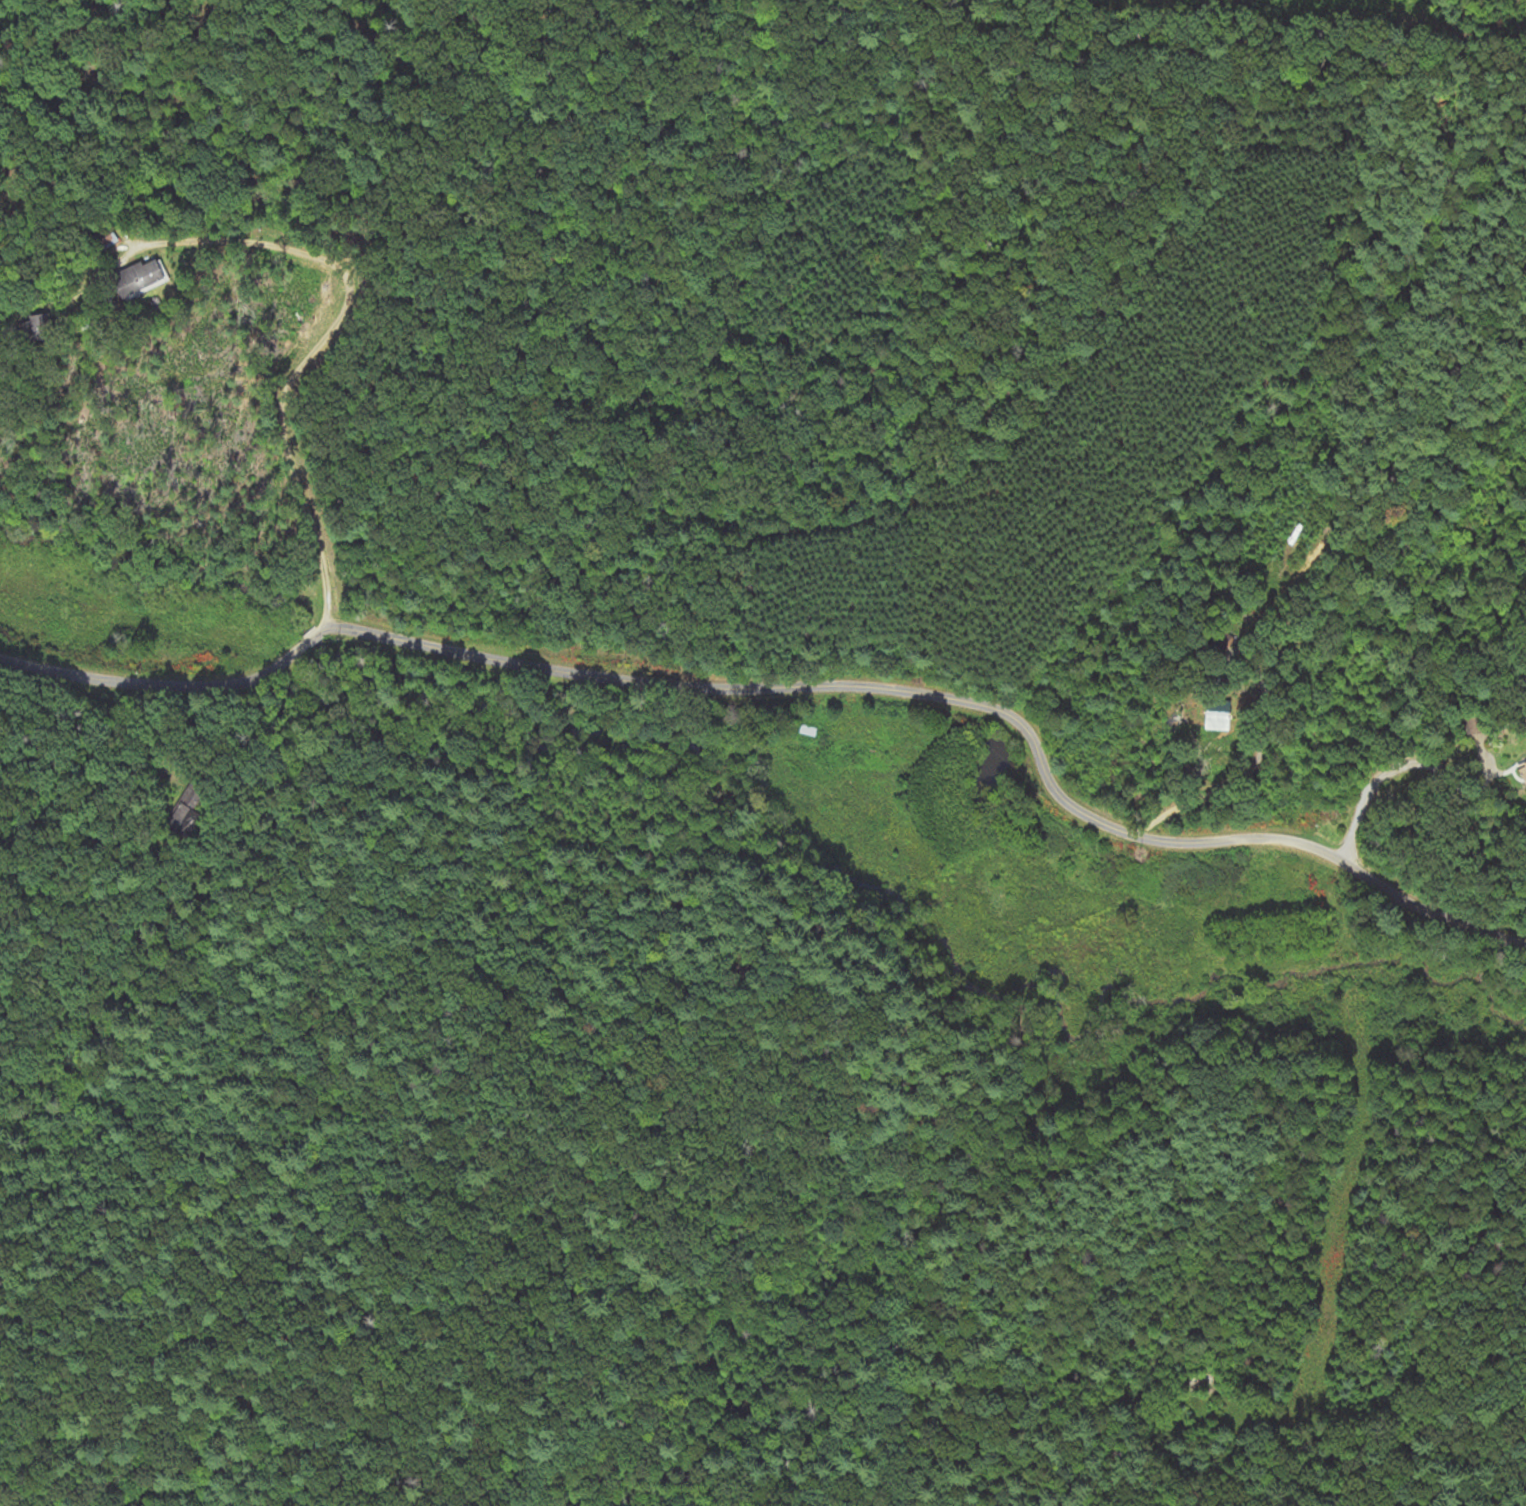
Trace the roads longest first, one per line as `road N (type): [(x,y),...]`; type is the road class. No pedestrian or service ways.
road 1 (residential): [(0,650),(103,672),(226,678),(273,662),(338,623),(628,677),(878,684),(965,695),(1006,708),(1055,788),(1104,818),(1139,832),(1269,831),(1310,840),(1421,904),(1525,934)]
road 2 (residential): [(1203,1378),(1229,1386),(1238,1399),(1189,1471),(1153,1505)]

